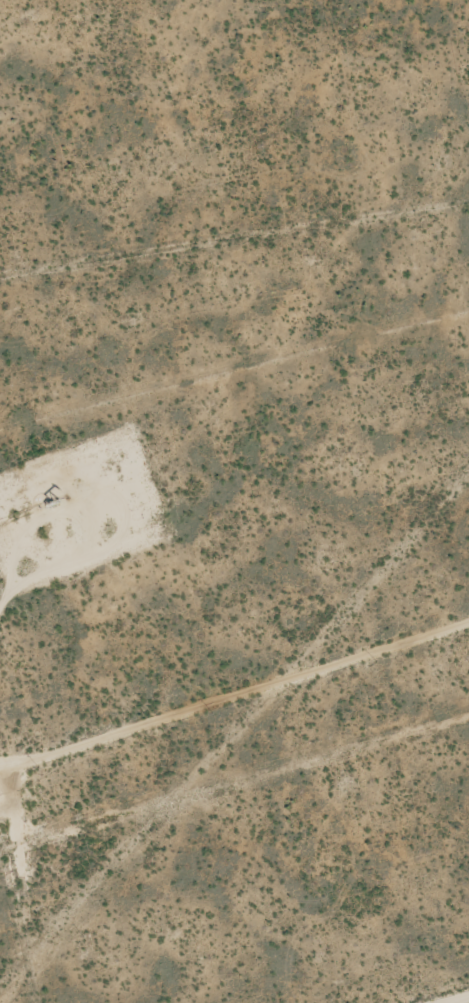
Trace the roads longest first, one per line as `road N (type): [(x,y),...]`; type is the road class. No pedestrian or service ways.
road 1 (track): [(468,612),(0,765)]

